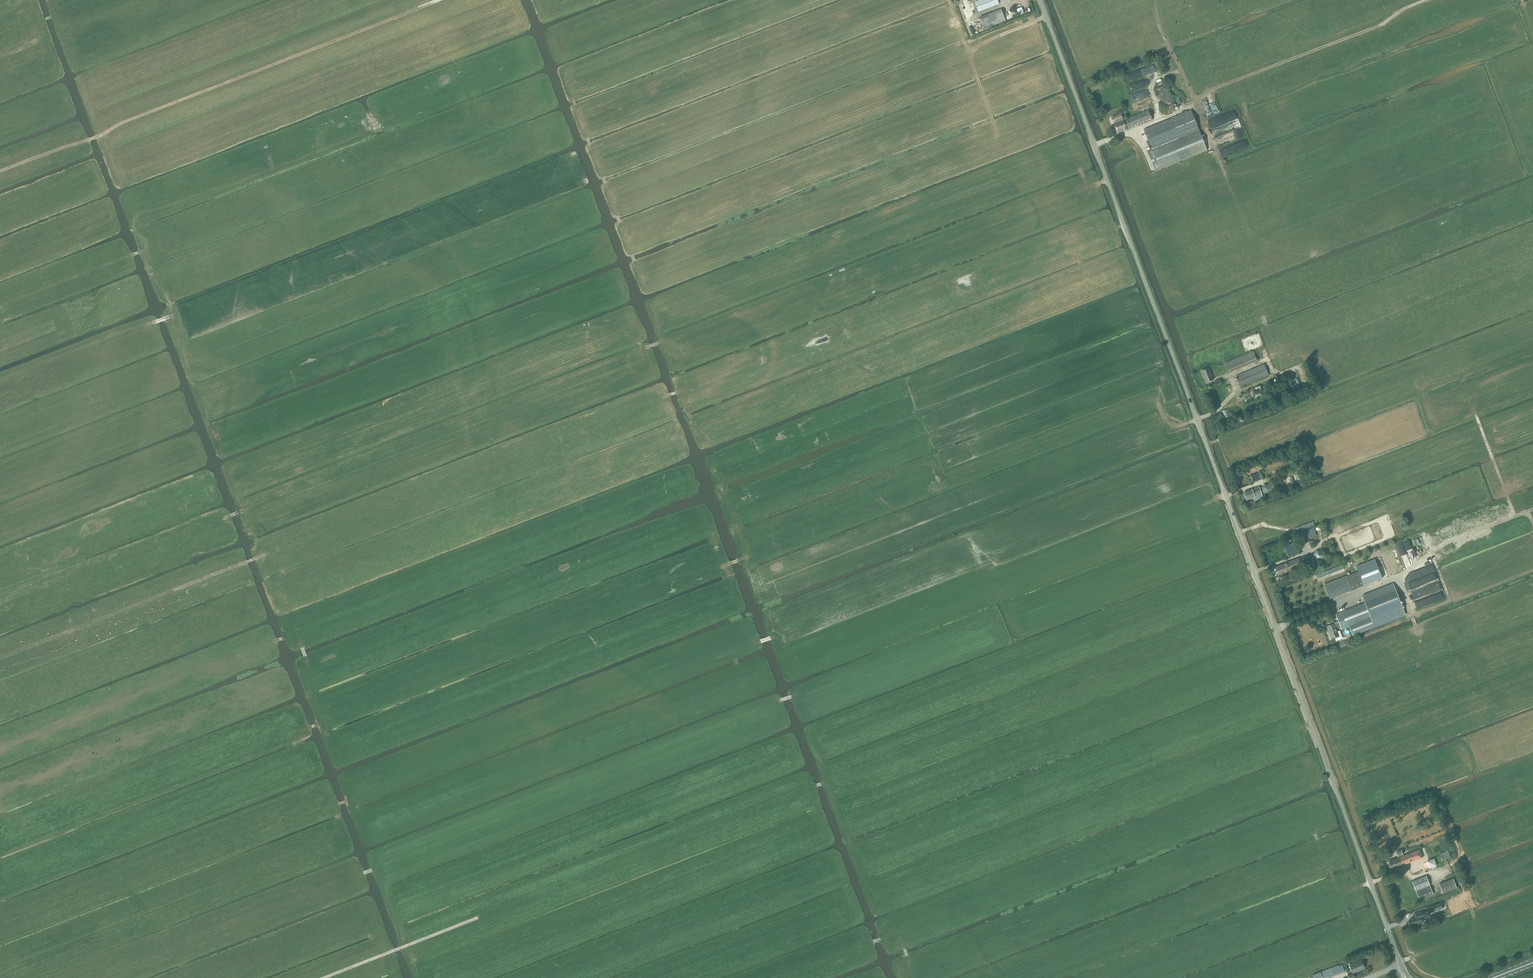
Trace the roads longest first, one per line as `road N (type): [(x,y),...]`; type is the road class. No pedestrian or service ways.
road 1 (unclassified): [(1404,972),(1040,0)]
road 2 (track): [(324,977),(828,781)]
road 3 (track): [(0,172),(433,0)]
road 4 (track): [(0,657),(268,554)]
road 5 (track): [(1191,107),(1217,87),(1426,0)]
road 6 (track): [(1390,580),(1442,544),(1532,509)]
road 7 (track): [(1047,19),(979,52),(977,77),(997,132)]
road 8 (track): [(1515,516),(1469,386)]

